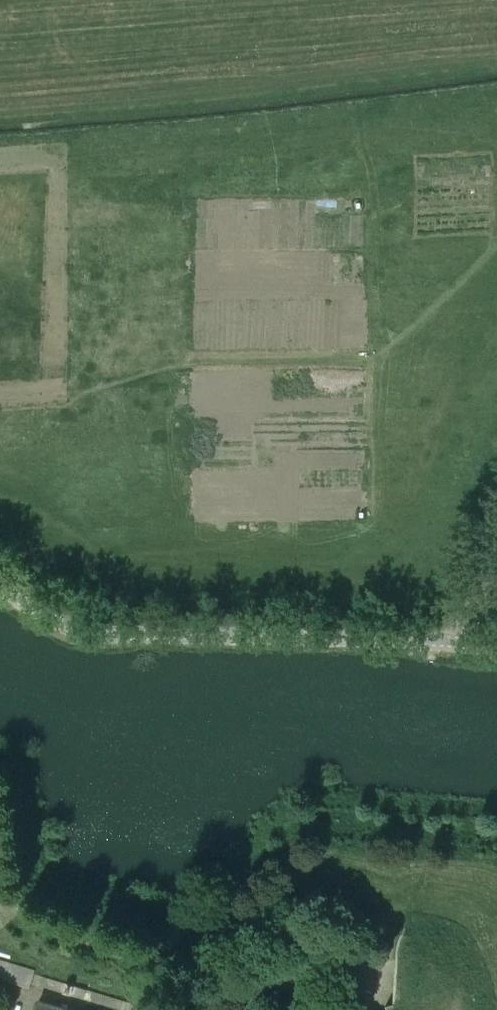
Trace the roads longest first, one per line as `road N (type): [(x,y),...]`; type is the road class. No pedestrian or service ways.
road 1 (unclassified): [(0,587),(90,632),(448,641)]

